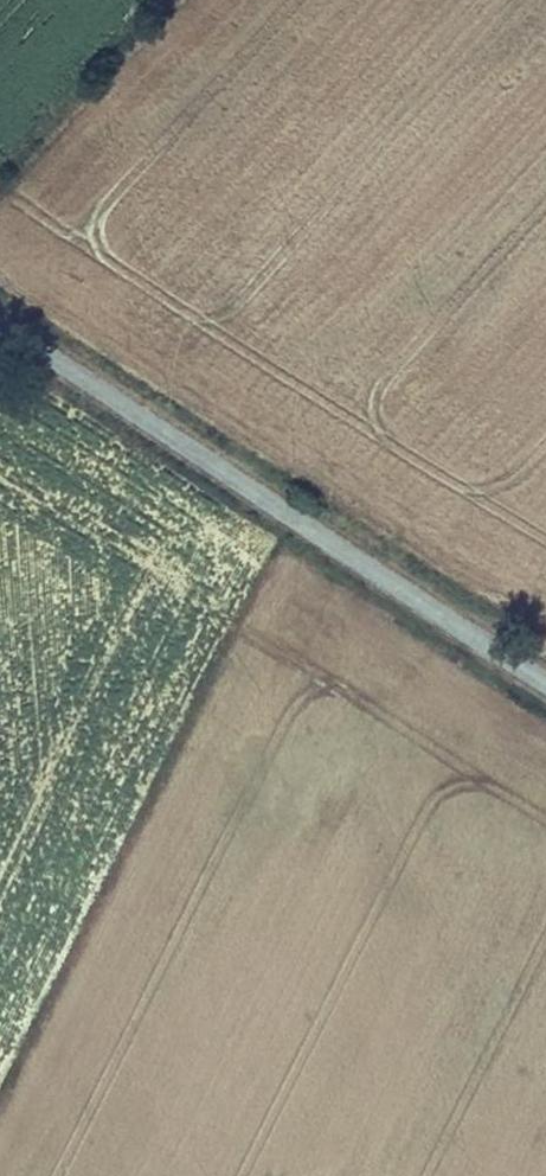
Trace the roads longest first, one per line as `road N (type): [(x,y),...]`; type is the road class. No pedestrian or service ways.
road 1 (unclassified): [(0,324),(545,687)]

